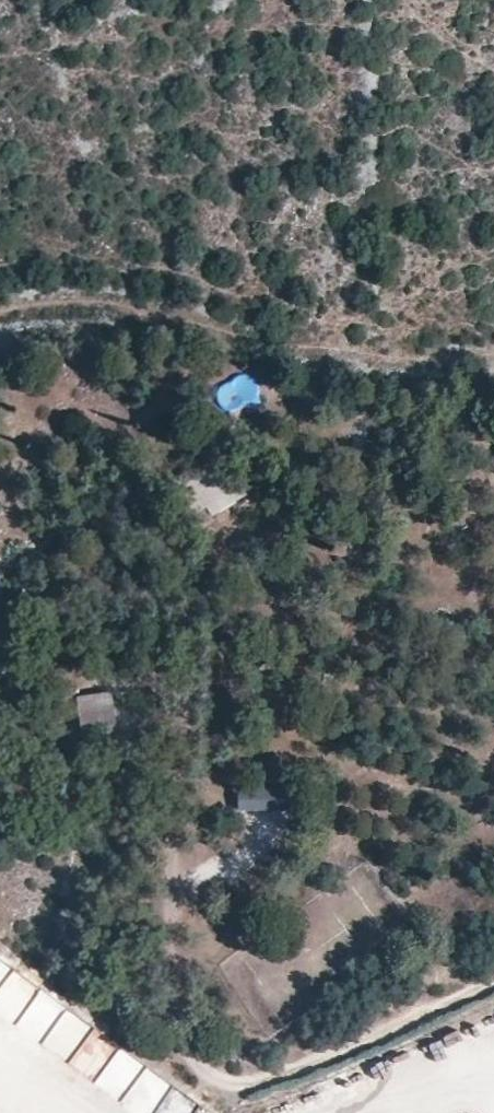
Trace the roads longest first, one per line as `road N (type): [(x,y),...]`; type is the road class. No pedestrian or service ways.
road 1 (track): [(493,976),(246,1085),(203,1059),(163,1015),(161,918),(268,818)]

